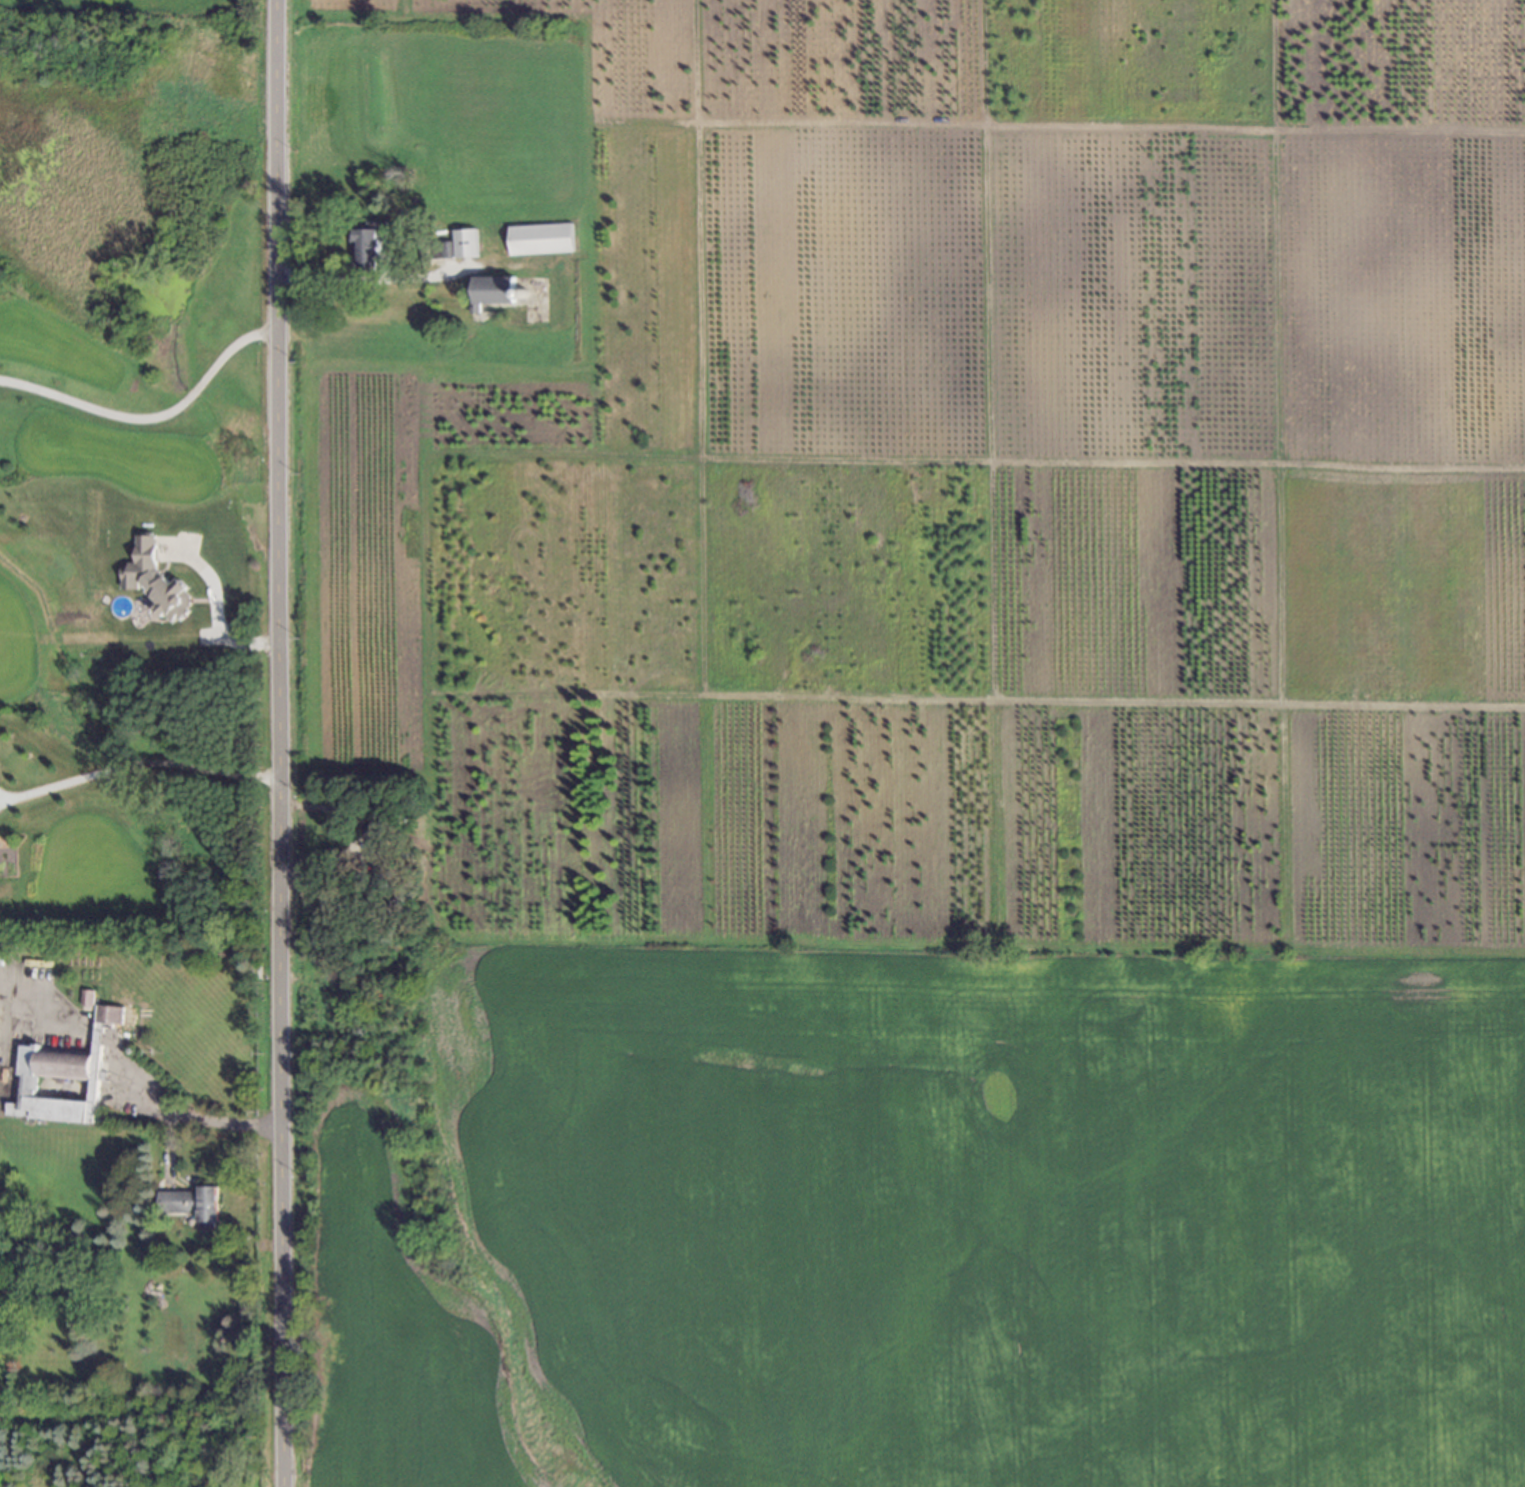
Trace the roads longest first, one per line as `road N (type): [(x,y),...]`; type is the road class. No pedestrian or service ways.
road 1 (tertiary): [(276,0),(284,1486)]

